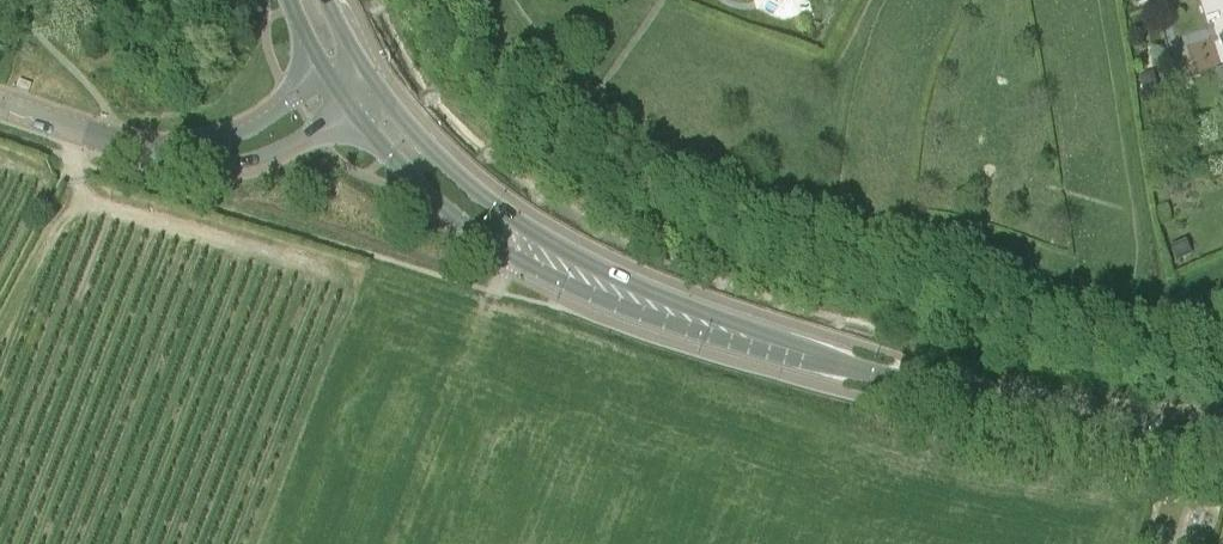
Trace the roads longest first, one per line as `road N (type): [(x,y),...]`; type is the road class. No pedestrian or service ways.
road 1 (secondary): [(349,104),(426,191),(515,258),(642,314),(735,343),(758,341)]
road 2 (secondary): [(758,341),(741,325),(599,269),(500,212),(440,161),(364,72)]
road 3 (secondary): [(1222,429),(989,403),(758,341)]
road 4 (tertiary): [(163,155),(189,169),(248,165),(349,104)]
road 5 (tertiary): [(329,75),(249,128),(163,155)]
road 6 (tertiary): [(163,155),(0,103)]

